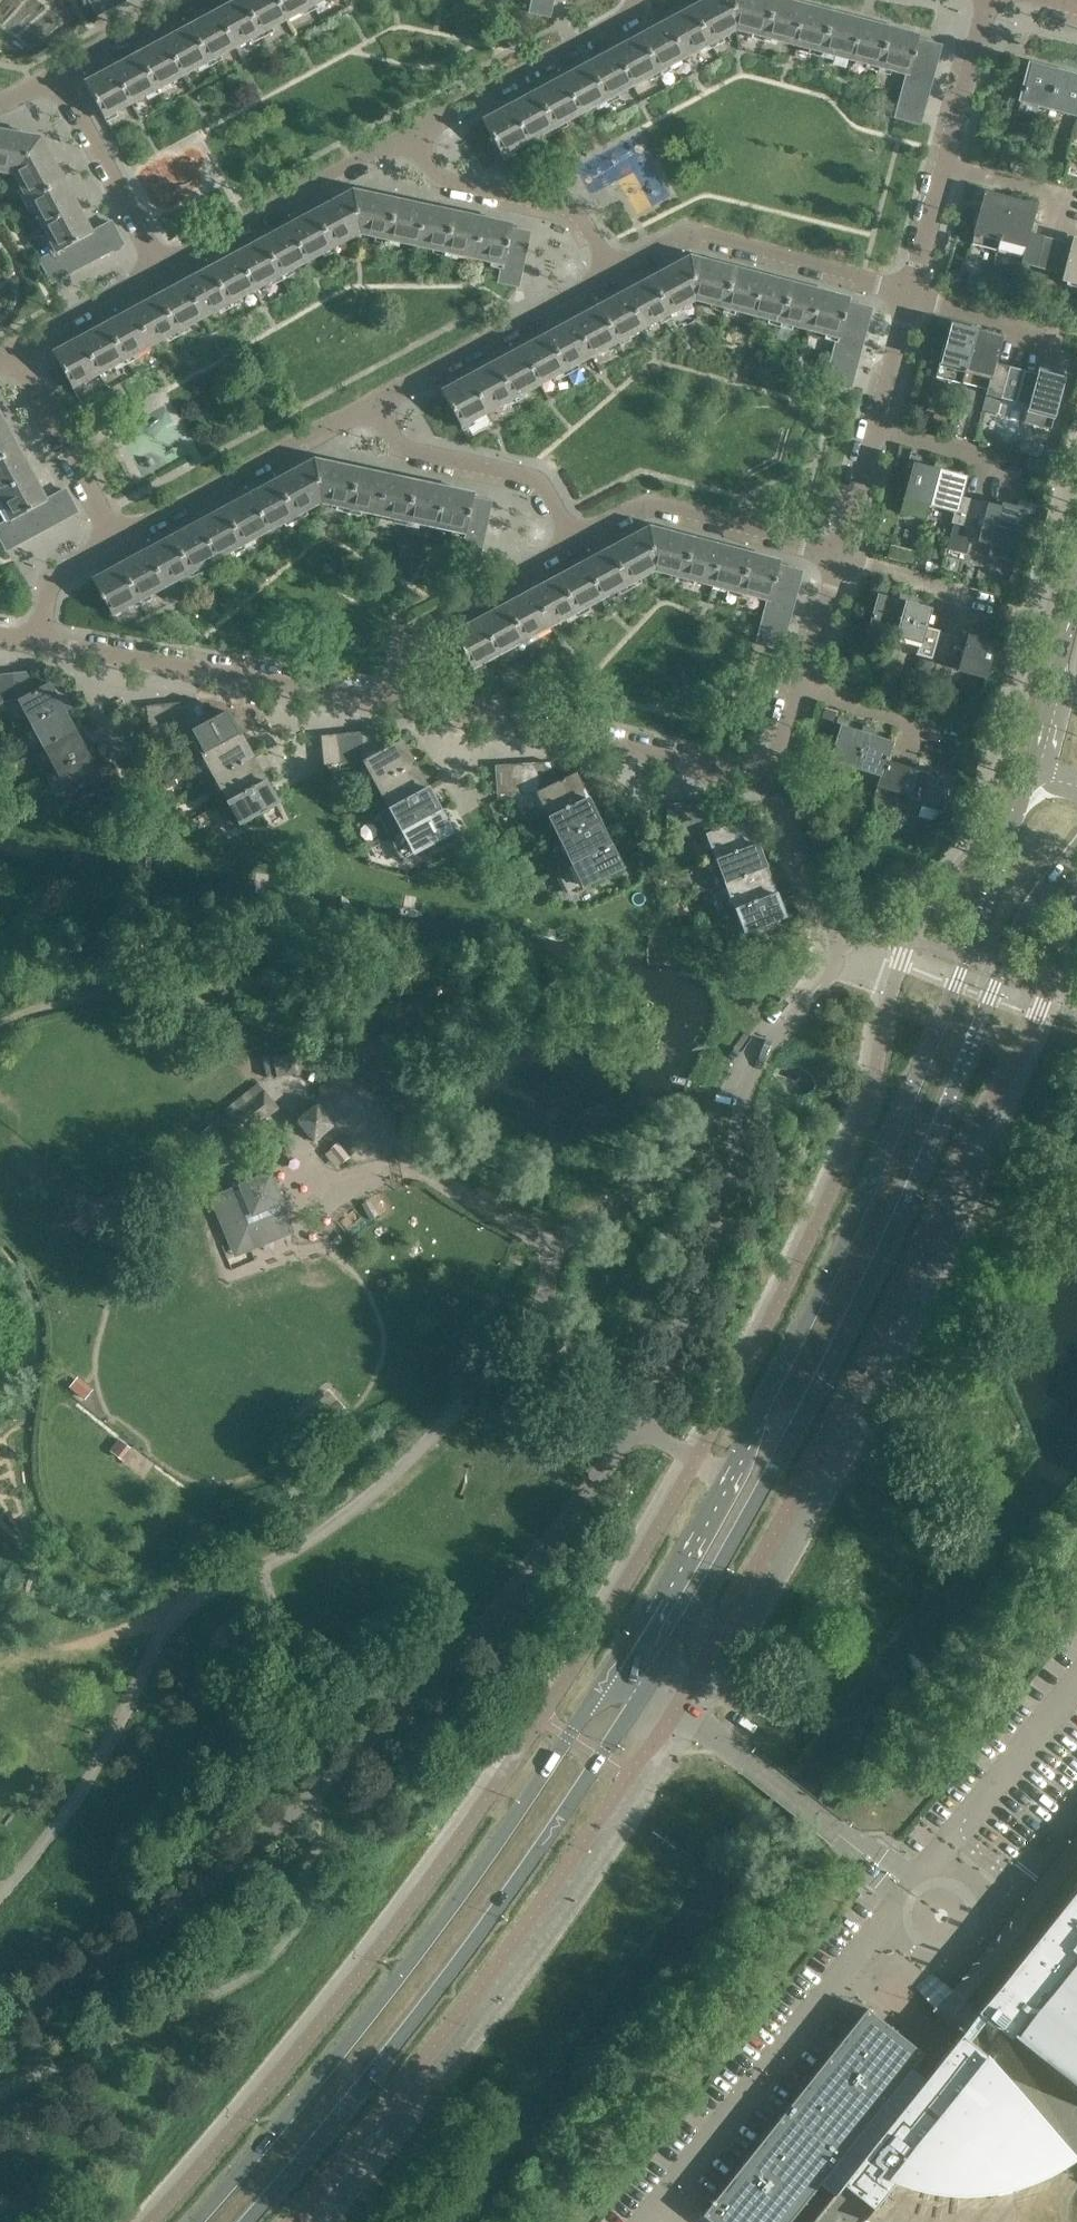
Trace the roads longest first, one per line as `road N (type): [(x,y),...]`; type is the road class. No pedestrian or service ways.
road 1 (secondary): [(1032,774),(907,1112),(803,1335),(678,1567),(465,1884),(312,2091),(201,2221)]
road 2 (secondary): [(250,2221),(364,2088),(656,1675),(840,1348),(948,1116),(1024,921),(1076,851)]
road 3 (residential): [(772,785),(397,703)]
road 4 (residential): [(397,703),(38,643)]
road 5 (residential): [(615,274),(688,236),(911,296)]
road 6 (residential): [(116,544),(377,408)]
road 7 (residential): [(162,273),(413,134)]
road 8 (residential): [(573,547),(654,507),(842,561)]
road 9 (residential): [(377,408),(615,274)]
road 10 (residential): [(413,134),(634,12),(637,0)]
road 11 (residential): [(615,274),(572,209),(442,178),(413,134)]
road 12 (residential): [(573,547),(539,484),(405,452),(377,408)]
road 13 (residential): [(397,703),(415,631),(573,547)]
road 14 (residential): [(162,273),(51,76)]
road 15 (residential): [(116,544),(15,347)]
road 16 (secondary): [(1076,605),(1032,774)]
road 17 (residential): [(945,166),(989,0)]
road 18 (residential): [(15,347),(162,273)]
road 19 (residential): [(51,76),(193,0)]
road 20 (residential): [(1015,466),(874,429)]
road 21 (residential): [(978,601),(842,561)]
road 22 (residential): [(1047,334),(911,296)]
road 23 (residential): [(936,732),(802,689)]
road 24 (residential): [(38,643),(54,577),(116,544)]
road 25 (residential): [(874,429),(911,296)]
road 26 (residential): [(842,561),(874,429)]
road 27 (residential): [(911,296),(945,166)]
road 28 (residential): [(802,689),(842,561)]
road 29 (residential): [(1070,199),(945,166)]

